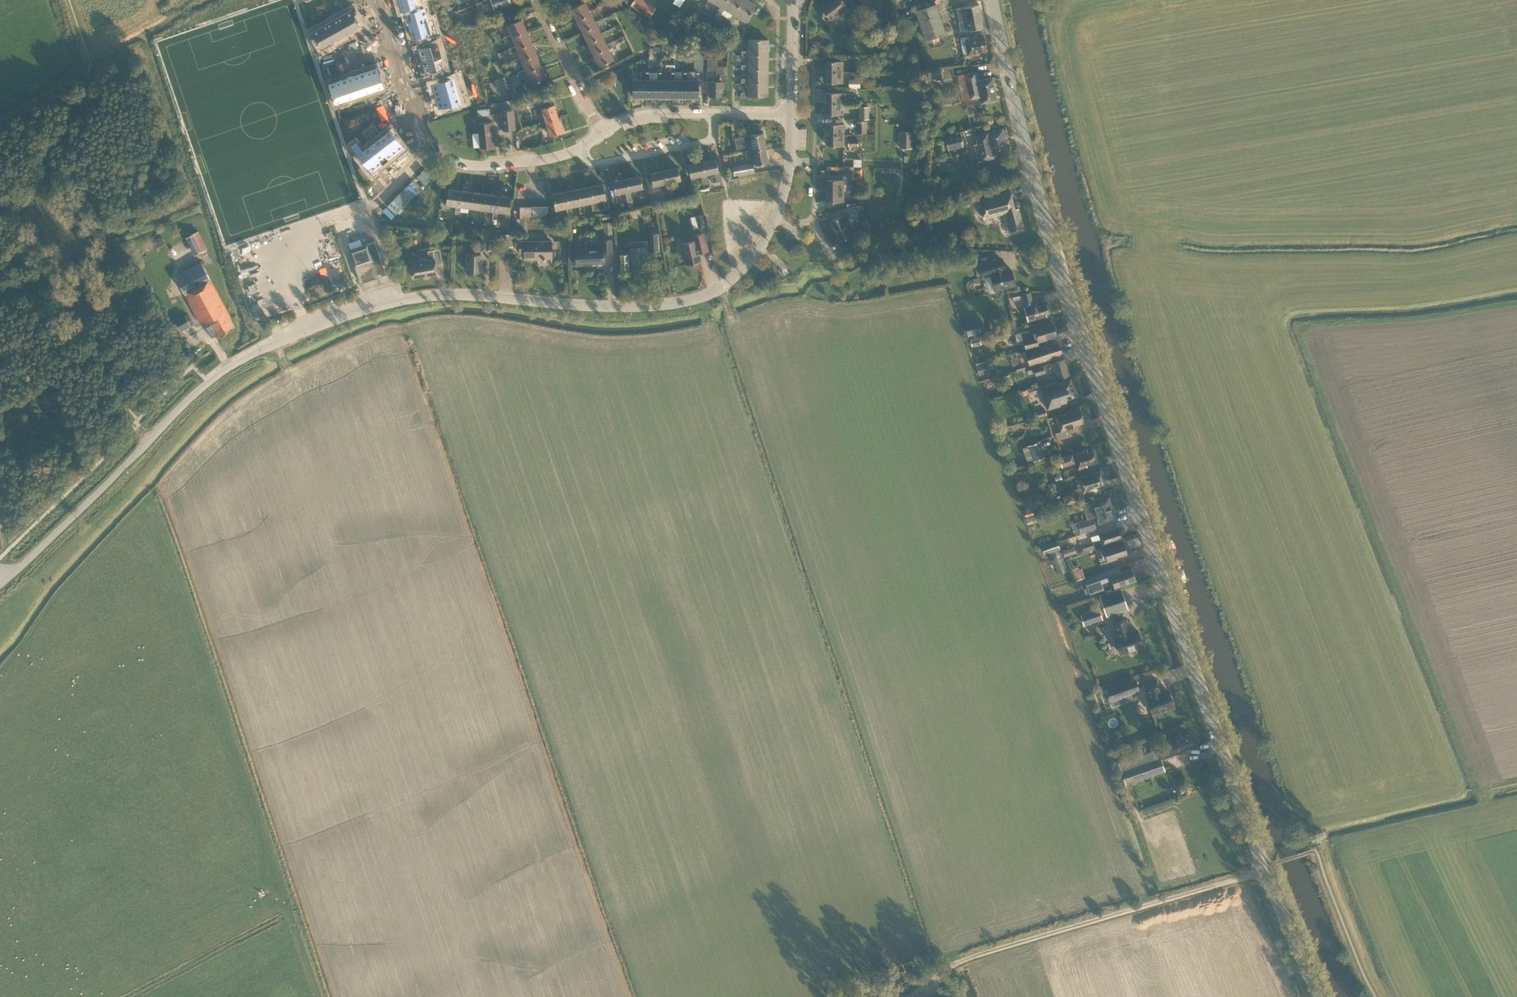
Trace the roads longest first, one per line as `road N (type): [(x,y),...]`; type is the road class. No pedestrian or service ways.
road 1 (secondary): [(1318,996),(1257,851),(1130,487),(1044,215),(993,0)]
road 2 (unclassified): [(0,582),(203,383),(262,348),(423,295),(595,306),(688,300),(735,276),(777,217)]
road 3 (residential): [(379,0),(425,132),(441,152),(482,165),(579,149)]
road 4 (residential): [(579,149),(596,164),(713,140),(715,114)]
road 5 (residential): [(602,132),(541,12)]

